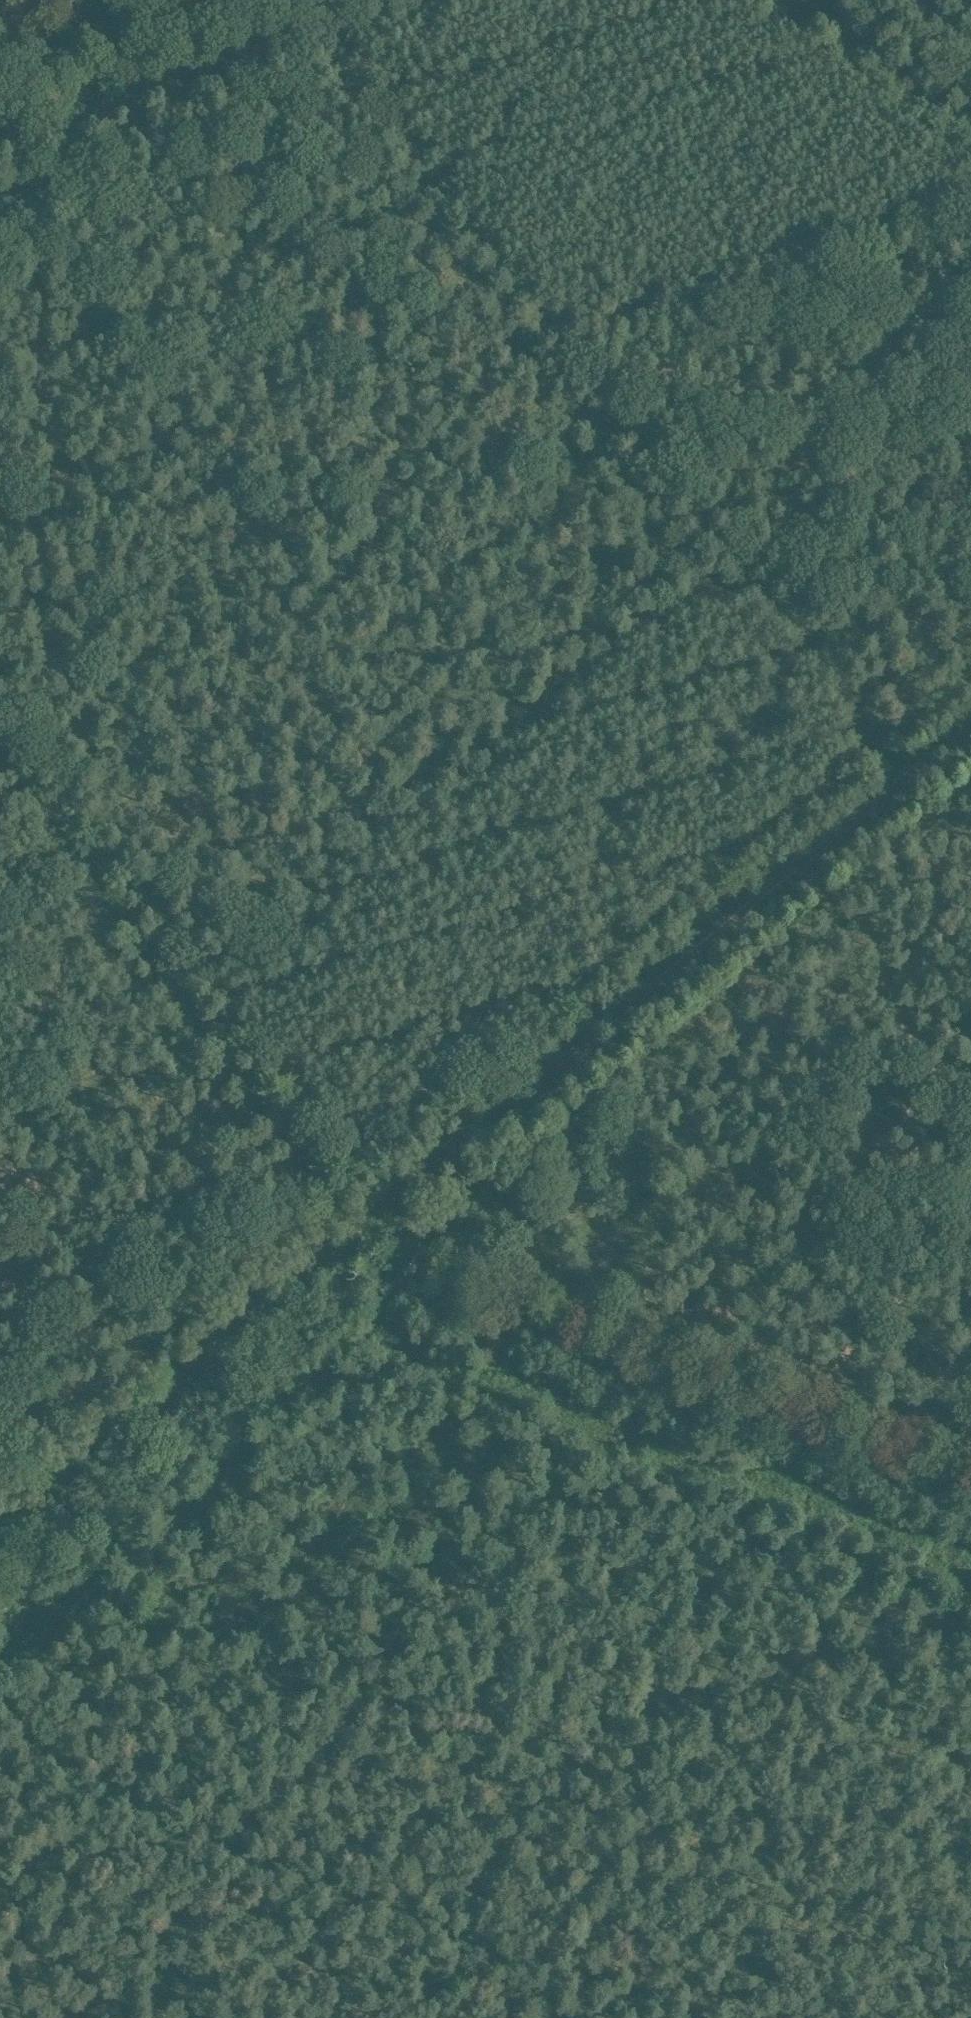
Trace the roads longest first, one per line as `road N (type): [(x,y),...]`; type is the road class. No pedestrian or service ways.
road 1 (track): [(0,1539),(970,731)]
road 2 (track): [(679,2017),(0,1780)]
road 3 (track): [(970,1458),(363,1234)]

